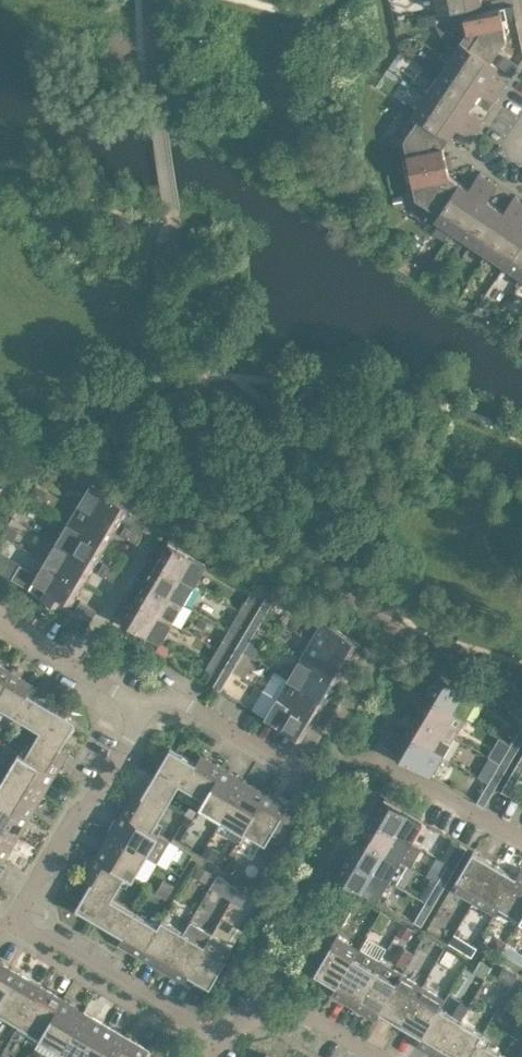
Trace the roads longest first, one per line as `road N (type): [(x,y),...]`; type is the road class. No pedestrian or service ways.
road 1 (residential): [(15,922),(145,706)]
road 2 (residential): [(145,706),(171,699),(305,772),(335,767)]
road 3 (residential): [(521,838),(386,760),(335,767)]
road 4 (residential): [(222,1041),(232,1026),(296,1008),(380,1056)]
road 5 (residential): [(41,937),(50,954),(171,1027),(190,1025)]
road 6 (residential): [(190,1025),(179,1010),(59,939),(41,937)]
road 7 (residential): [(0,617),(145,706)]

